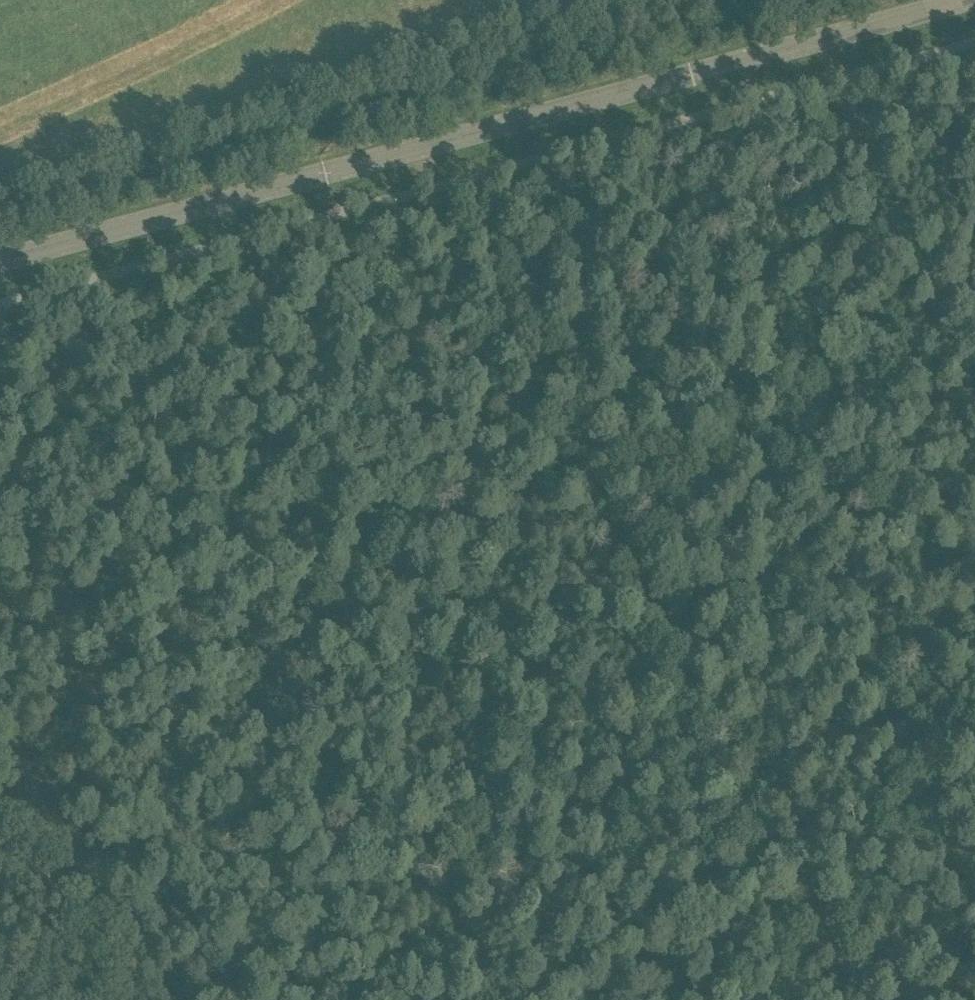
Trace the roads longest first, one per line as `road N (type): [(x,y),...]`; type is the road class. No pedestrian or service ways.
road 1 (tertiary): [(0,266),(970,0)]

